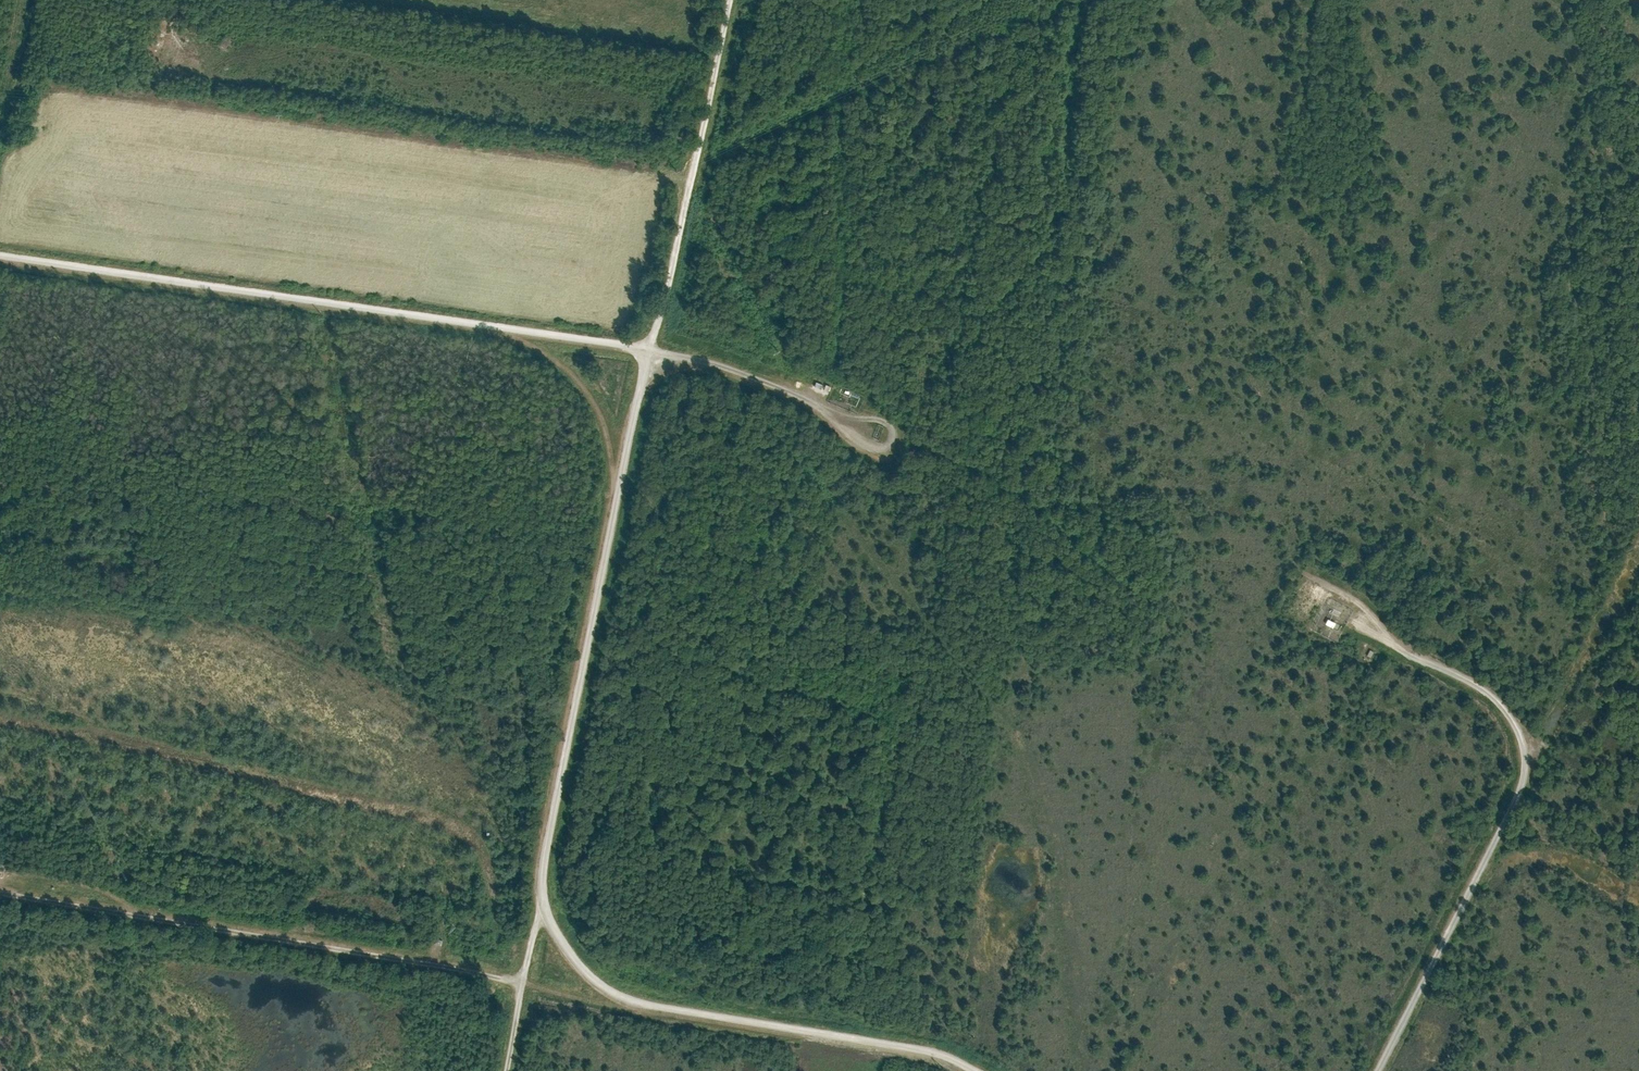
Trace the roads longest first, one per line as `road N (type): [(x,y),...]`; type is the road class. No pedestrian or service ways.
road 1 (track): [(731,0),(562,784),(547,868),(553,923),(583,969),(635,1000),(936,1053),(976,1070)]
road 2 (track): [(0,252),(726,361),(862,428)]
road 3 (track): [(656,1007),(0,890)]
road 4 (track): [(1378,1070),(1516,801),(1524,757),(1493,697),(1343,615)]
road 5 (track): [(509,1070),(548,897)]
road 6 (track): [(137,913),(87,883),(8,869)]

